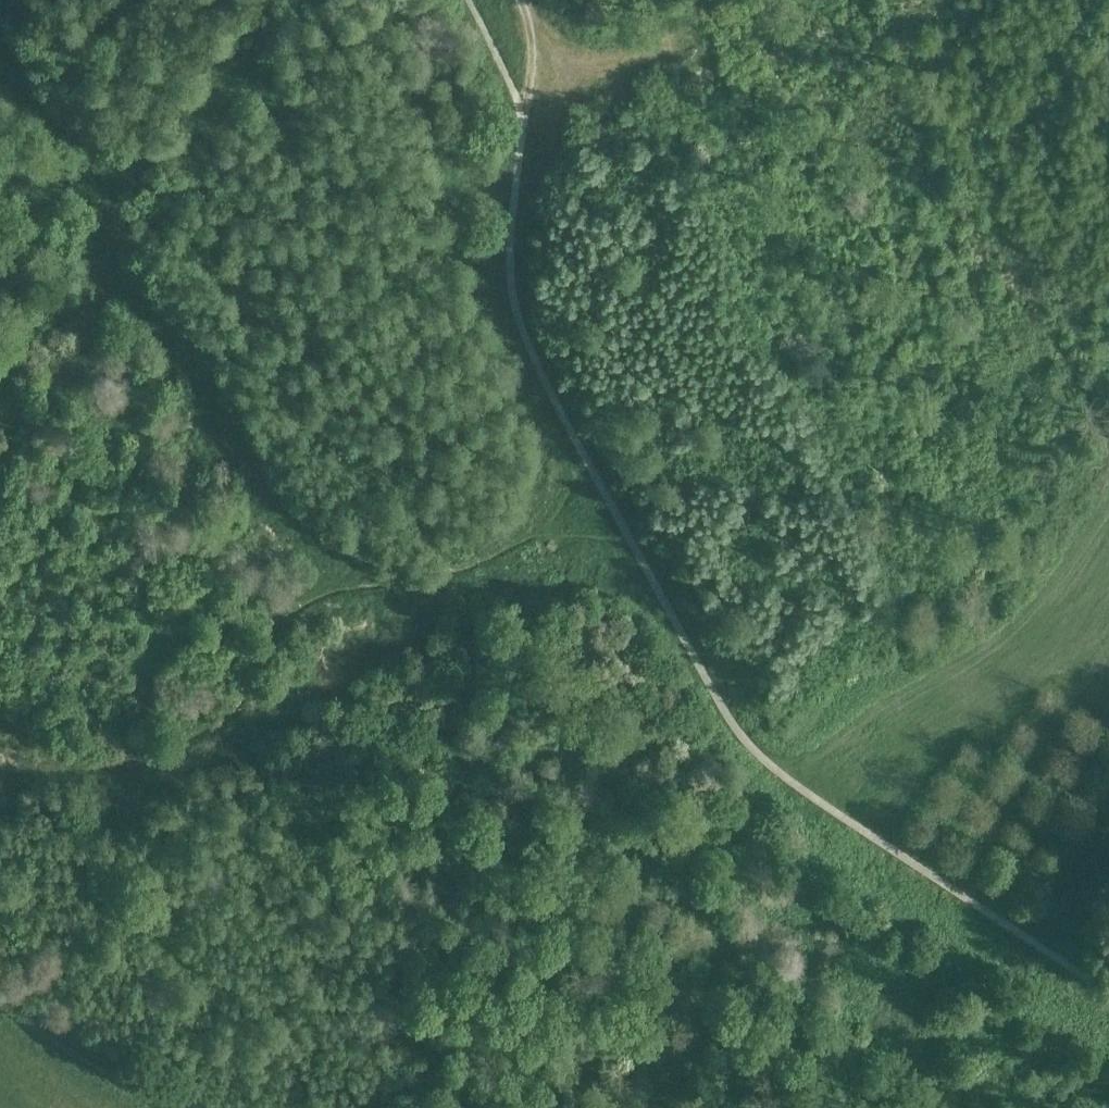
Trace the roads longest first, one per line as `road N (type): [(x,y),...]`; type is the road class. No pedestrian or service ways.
road 1 (track): [(790,781),(923,684),(998,644),(1108,507)]
road 2 (track): [(523,118),(531,67),(581,68),(673,45)]

